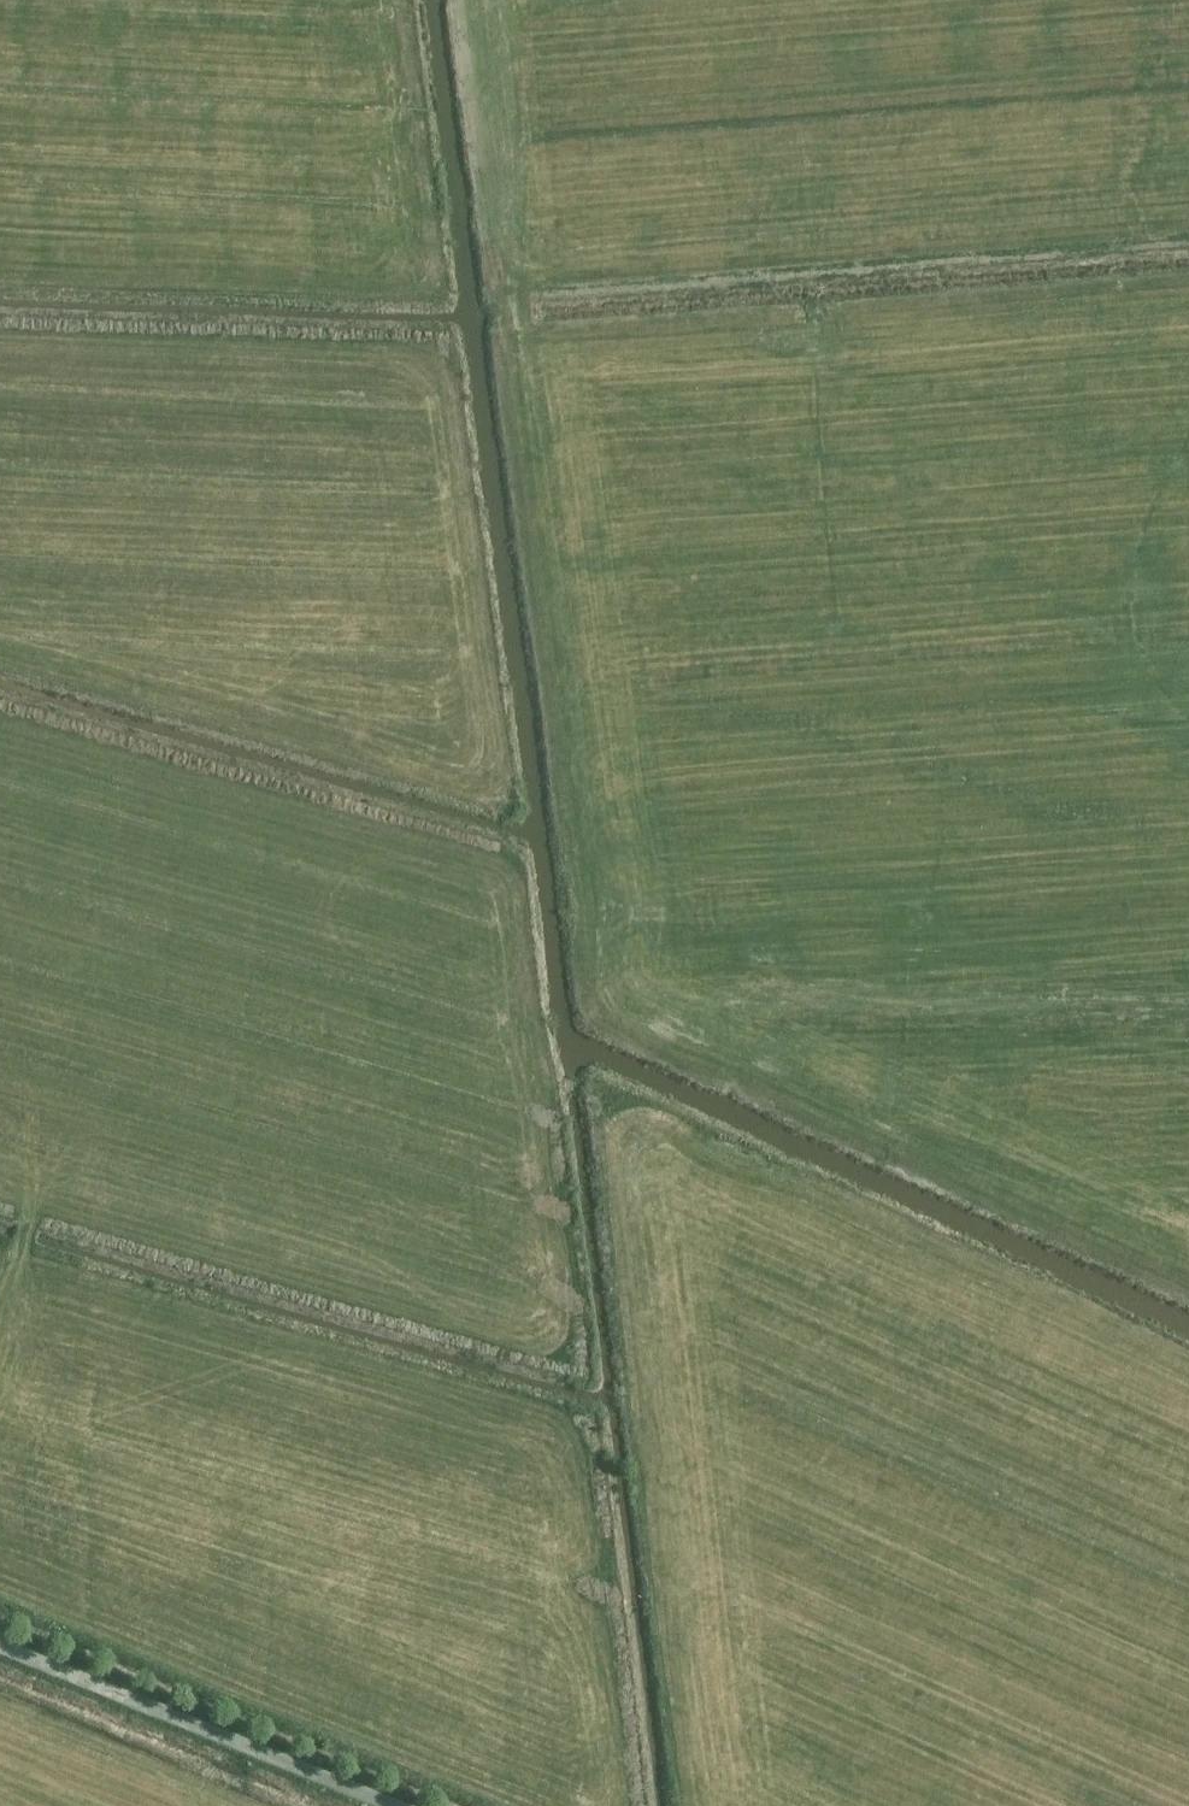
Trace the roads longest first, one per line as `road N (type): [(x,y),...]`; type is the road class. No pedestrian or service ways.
road 1 (track): [(403,1805),(0,1639)]

